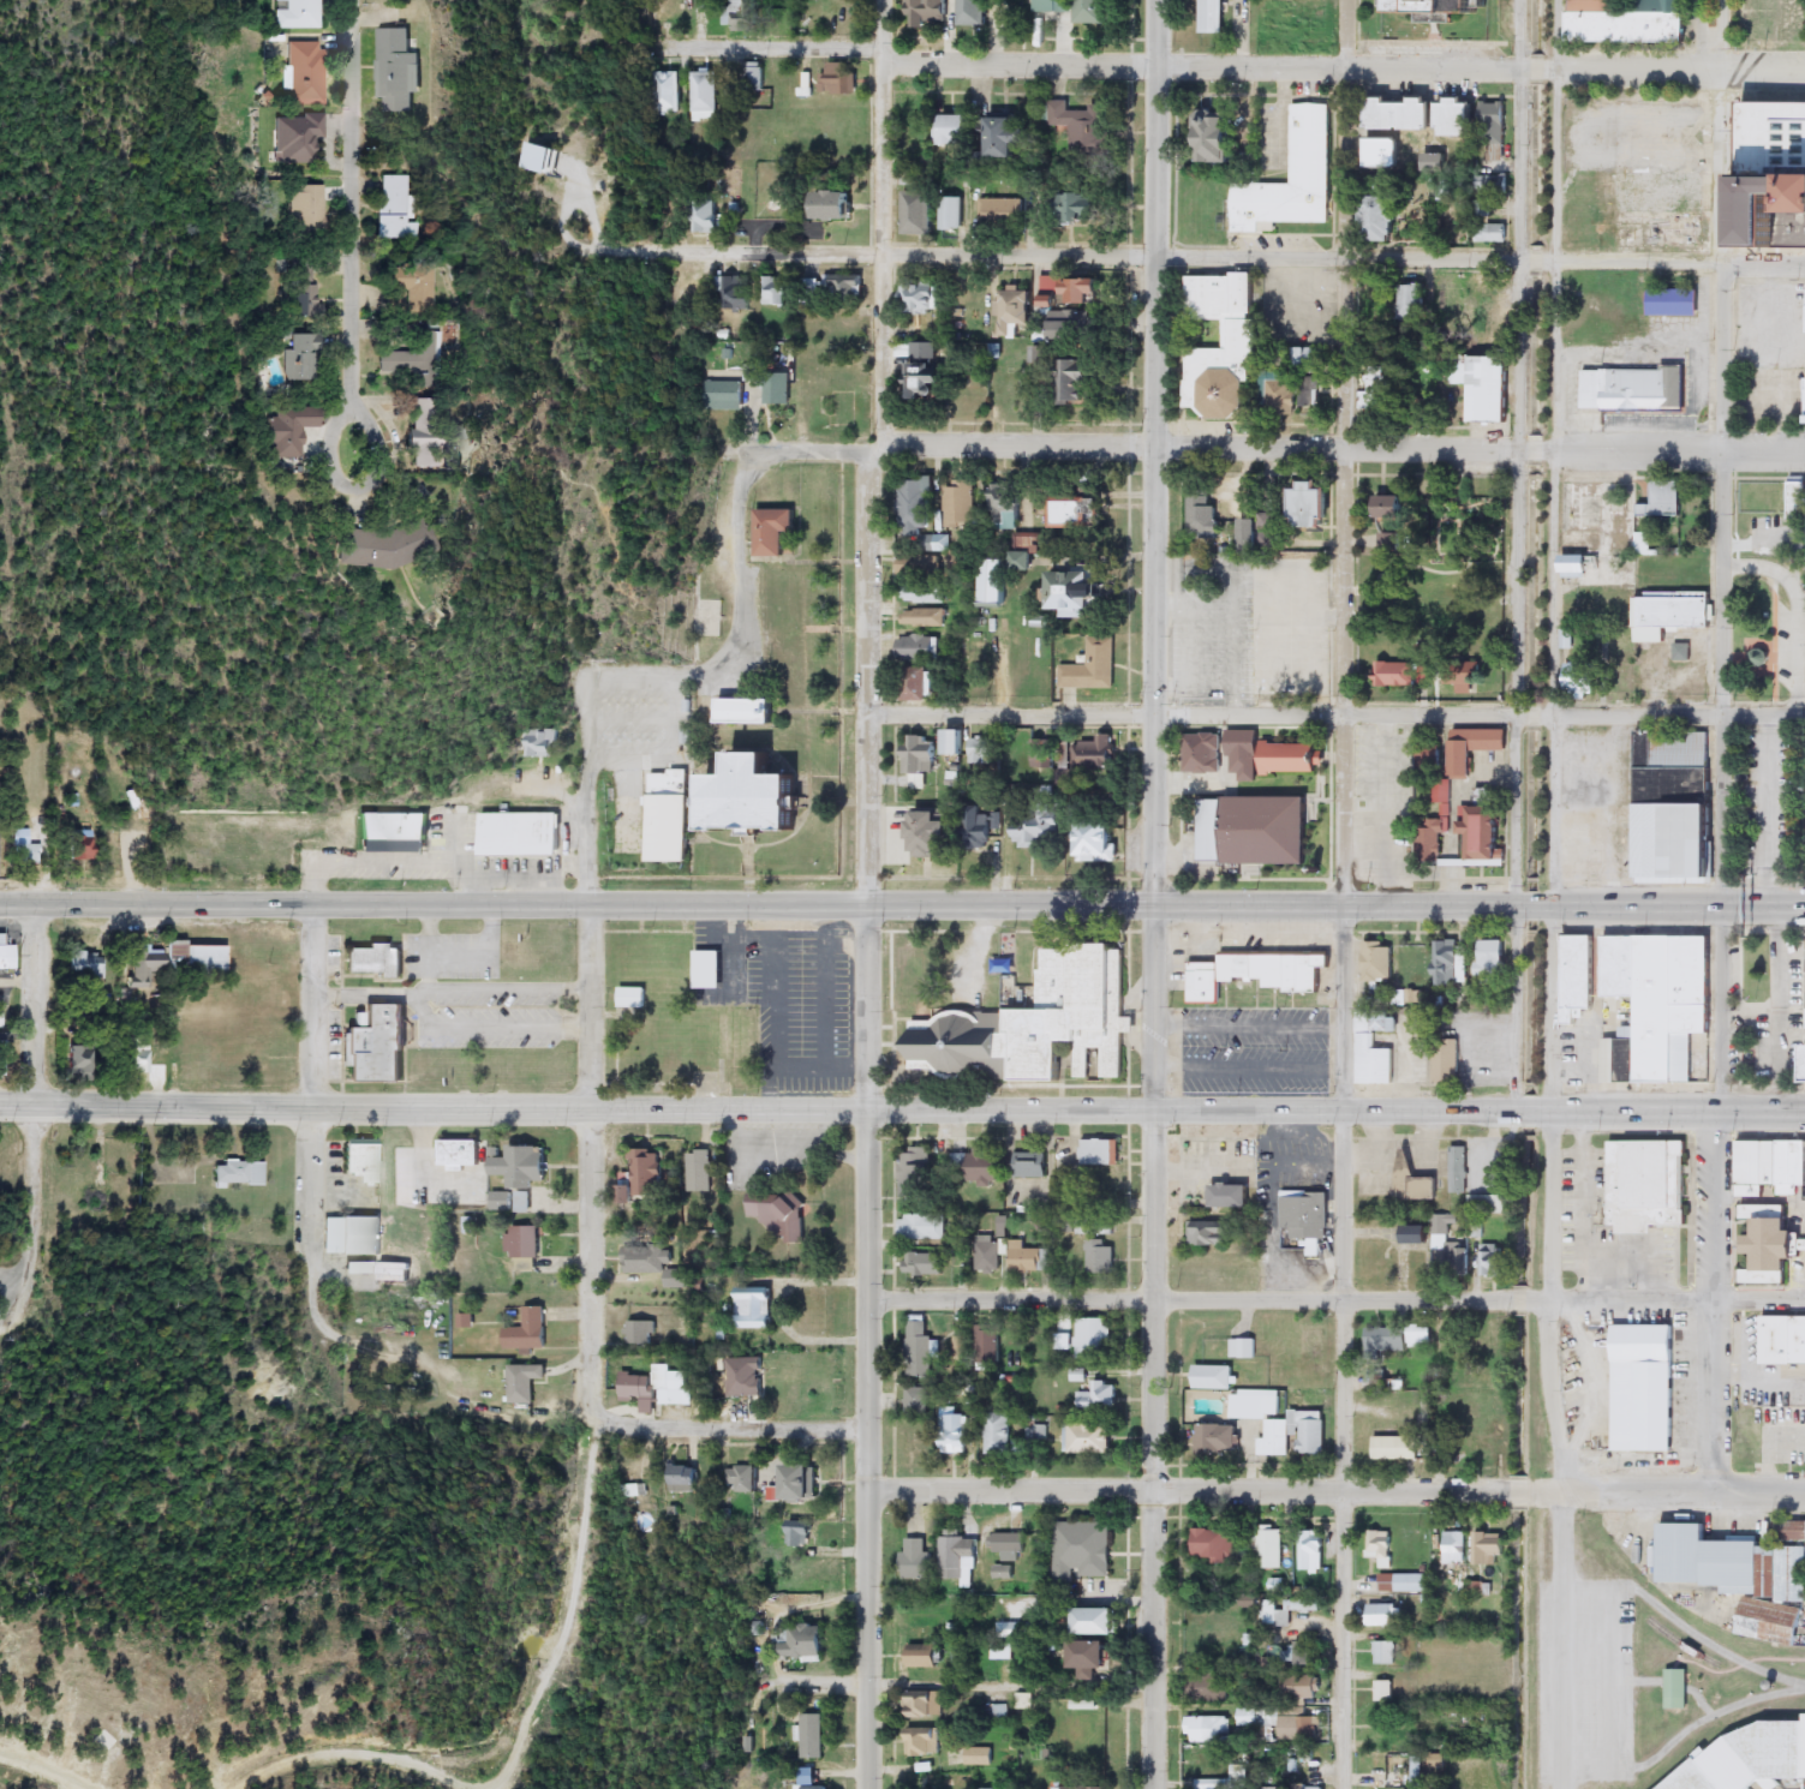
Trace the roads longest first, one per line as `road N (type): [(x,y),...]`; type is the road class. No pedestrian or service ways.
road 1 (primary): [(1804,908),(0,898)]
road 2 (primary): [(0,1098),(1717,1114)]
road 3 (residential): [(1804,70),(897,66),(851,47),(662,48)]
road 4 (residential): [(1804,265),(675,253)]
road 5 (residential): [(748,487),(773,453),(831,447),(1804,451)]
road 6 (residential): [(1804,1297),(1343,1292),(865,1304)]
road 7 (residential): [(867,714),(1804,716)]
road 8 (residential): [(1804,1485),(869,1488)]
road 9 (residential): [(867,907),(867,504),(880,448),(880,0)]
road 10 (residential): [(1519,0),(1513,908)]
road 11 (residential): [(1721,908),(1715,0)]
road 12 (residential): [(1552,908),(1557,0)]
road 13 (residential): [(1153,908),(1157,0)]
road 14 (residential): [(1343,908),(1346,0)]
road 15 (tertiary): [(866,1788),(867,907)]
road 16 (residential): [(1341,1788),(1343,908)]
road 17 (residential): [(1151,1788),(1153,908)]
road 18 (residential): [(1582,1483),(1556,1425),(1548,1380),(1552,908)]
road 19 (residential): [(598,1442),(590,1363),(593,899)]
road 20 (residential): [(593,899),(598,723),(622,699),(700,669),(740,639),(748,487)]
road 21 (residential): [(353,451),(359,0)]
road 22 (residential): [(37,898),(34,1268),(28,1304),(14,1320)]
road 23 (residential): [(1717,1114),(1714,1484)]
road 24 (residential): [(312,901),(307,1239)]
road 25 (residential): [(1563,1788),(1560,1484)]
road 26 (residential): [(871,1428),(691,1426),(622,1422),(594,1411)]
road 27 (residential): [(1717,1114),(1721,908)]

